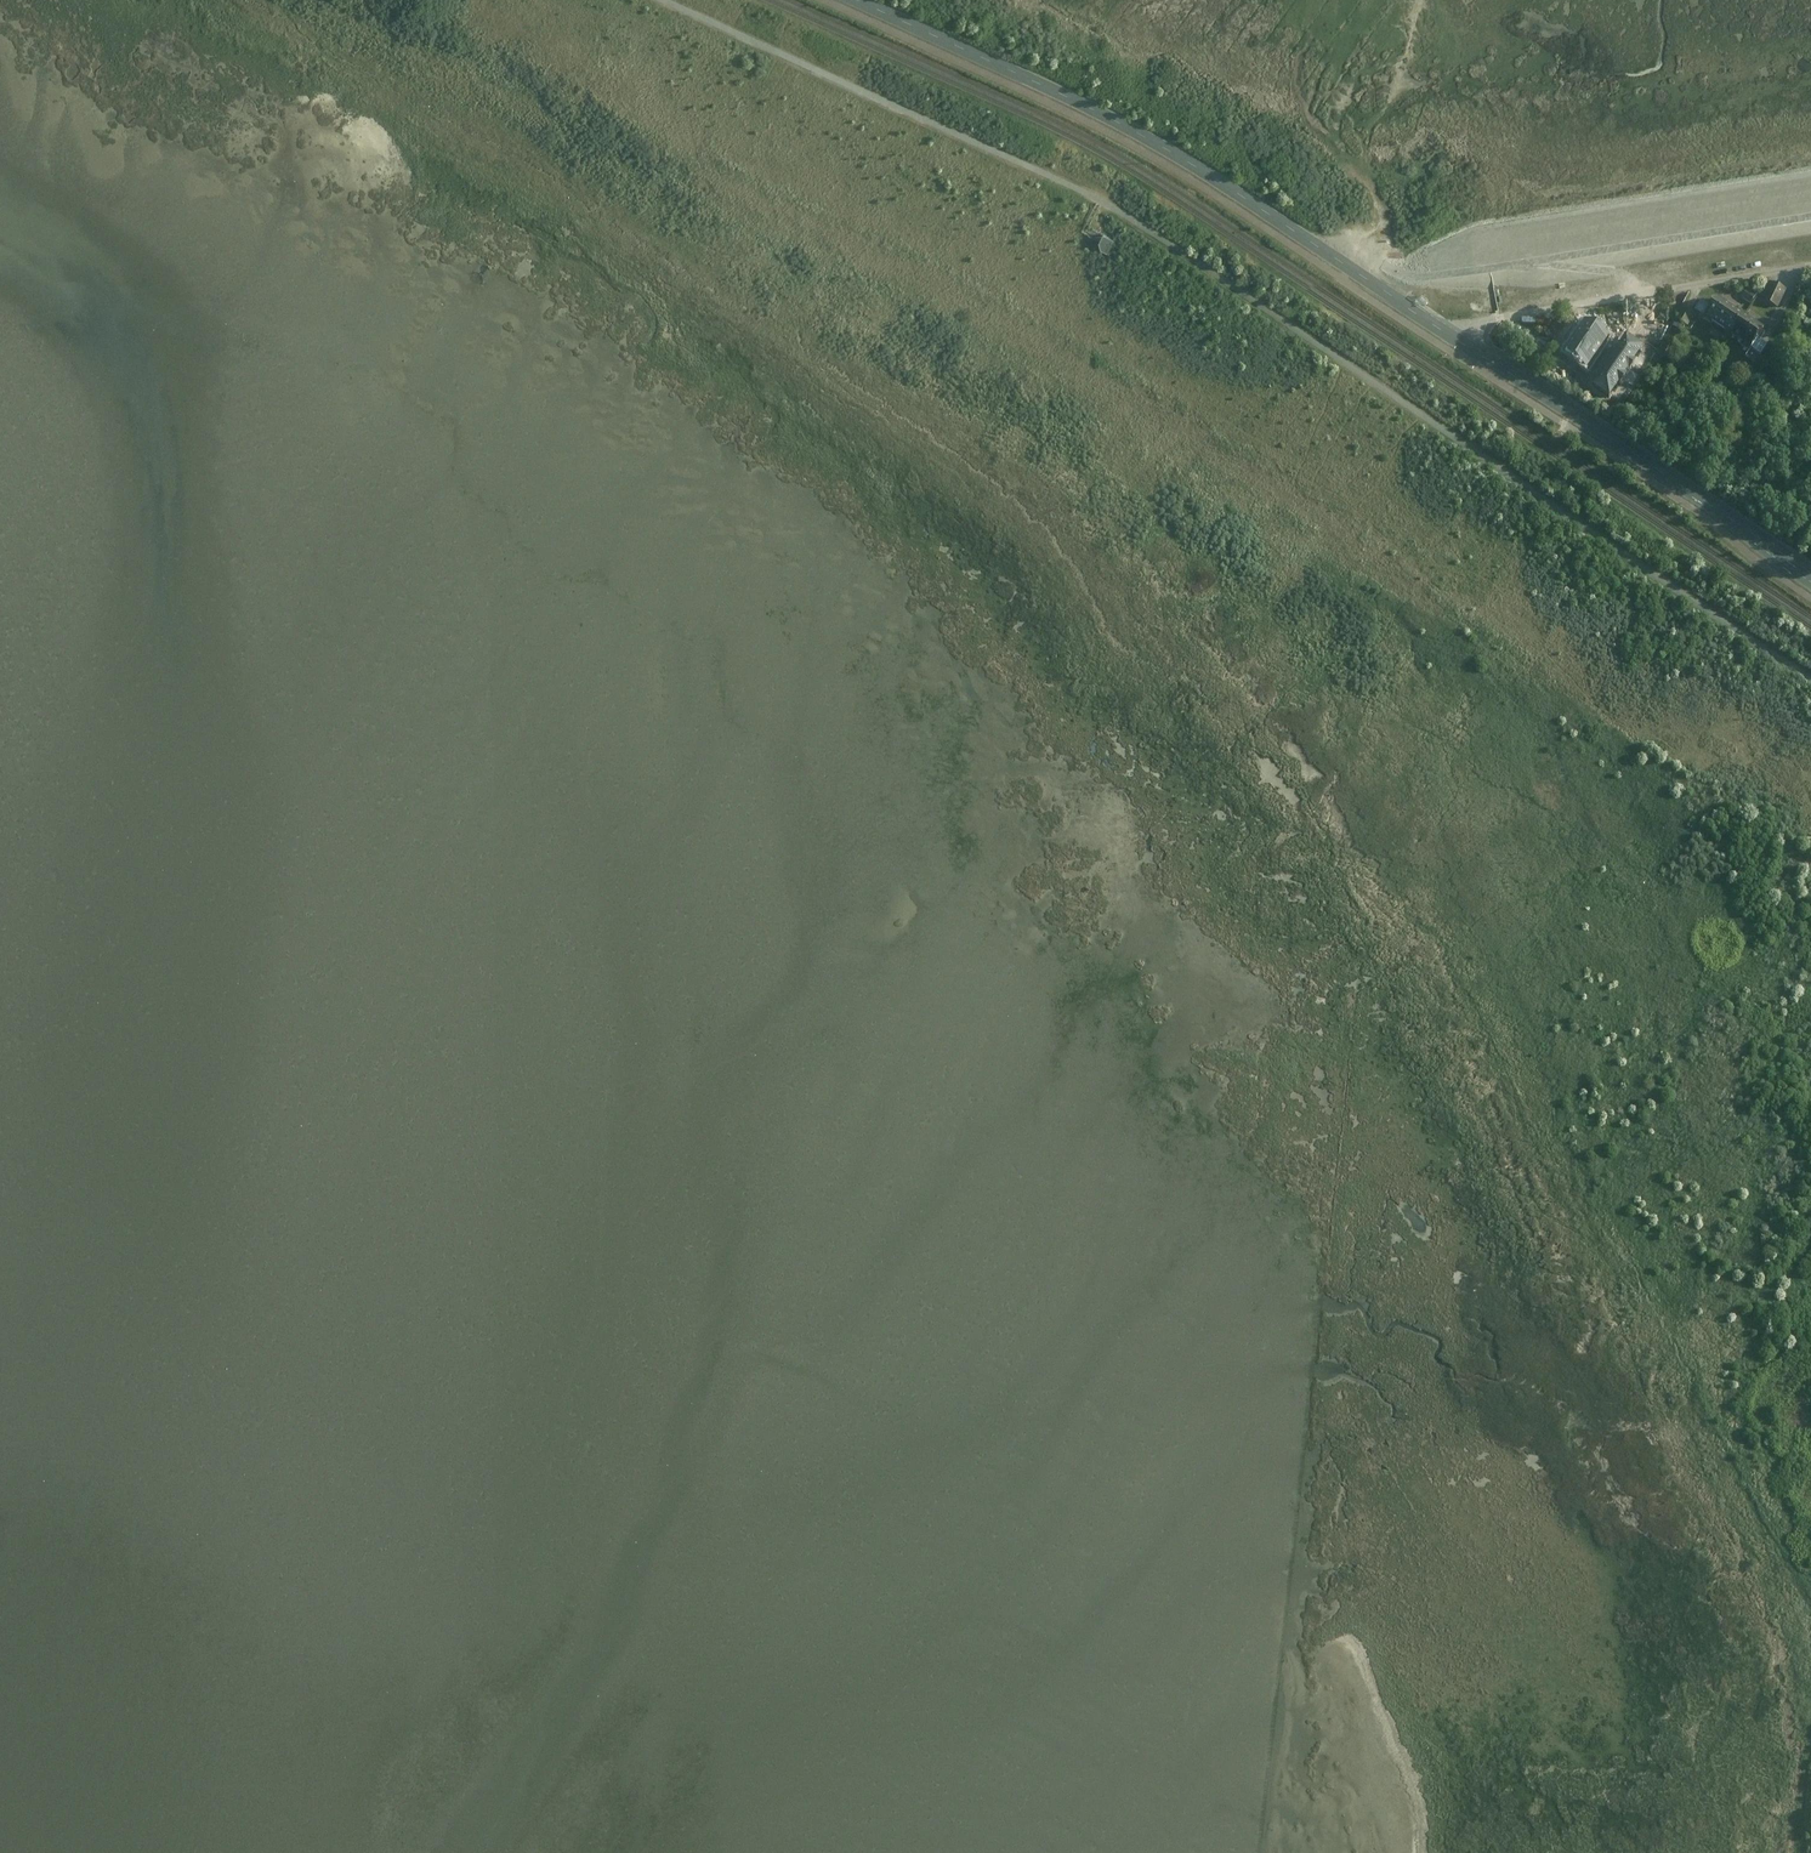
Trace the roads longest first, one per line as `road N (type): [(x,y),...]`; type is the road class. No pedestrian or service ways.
road 1 (tertiary): [(1810,571),(1190,163),(857,0)]
road 2 (track): [(1810,213),(1429,275),(1383,265)]

